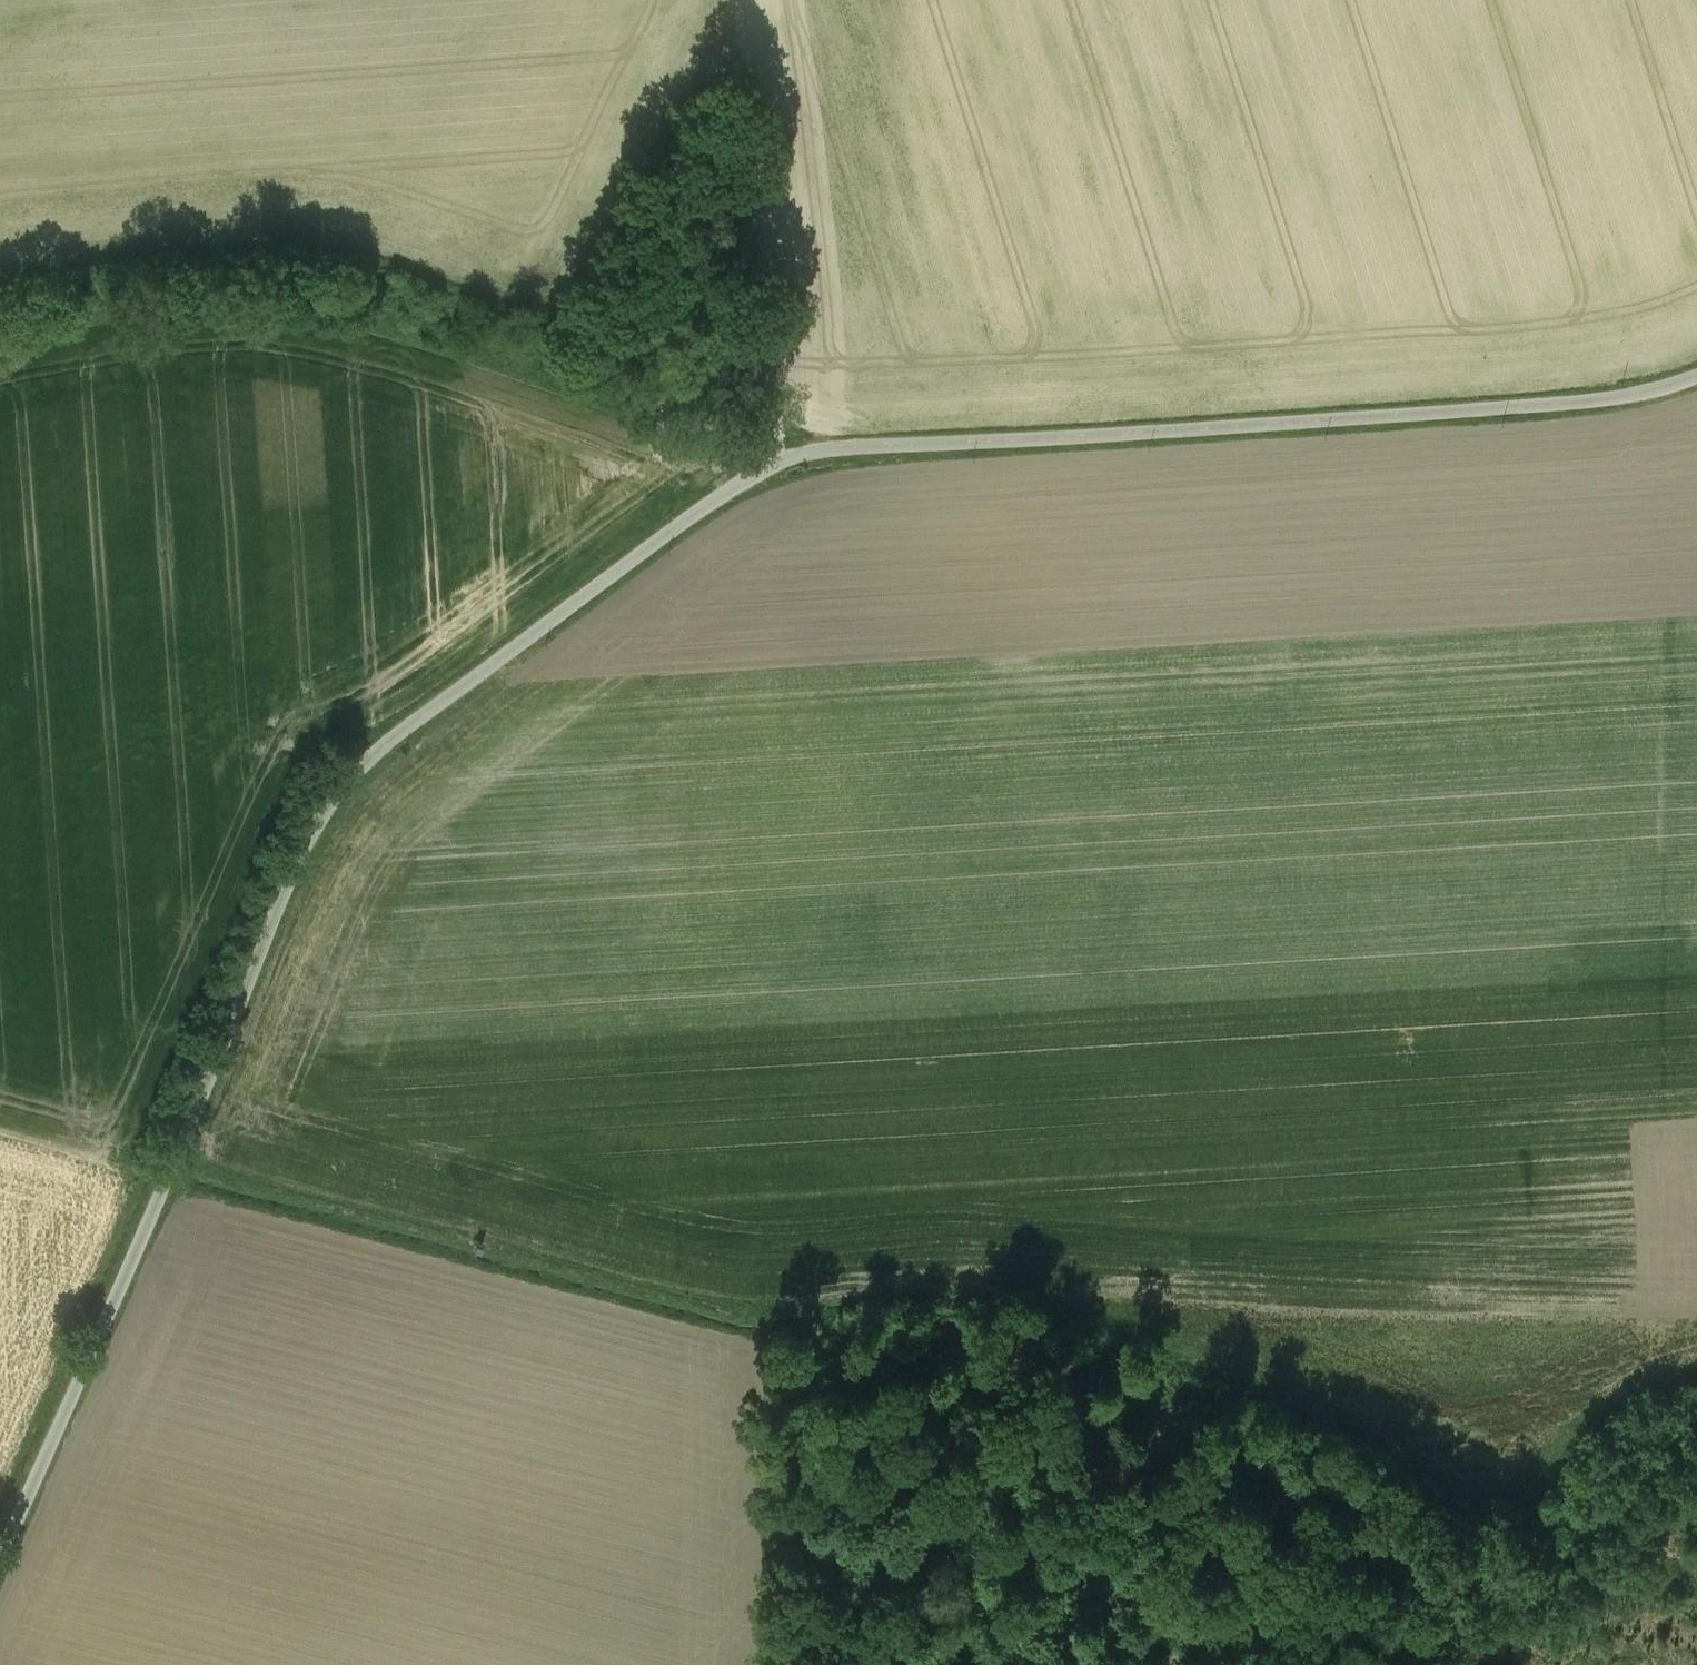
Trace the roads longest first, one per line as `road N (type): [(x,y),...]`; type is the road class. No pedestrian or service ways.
road 1 (unclassified): [(0,1569),(332,797),(376,738),(725,482),(784,452),(846,438),(1549,391),(1696,362)]
road 2 (track): [(767,1664),(771,1302),(181,1146)]

